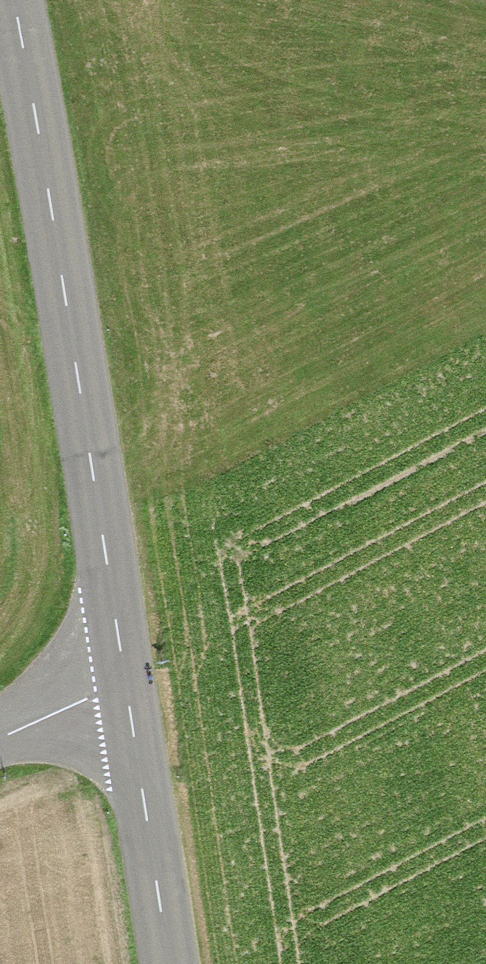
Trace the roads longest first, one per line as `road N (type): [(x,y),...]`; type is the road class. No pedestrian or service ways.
road 1 (tertiary): [(121,685),(7,0)]
road 2 (tertiary): [(164,963),(121,685)]
road 3 (tertiary): [(0,739),(121,685)]

